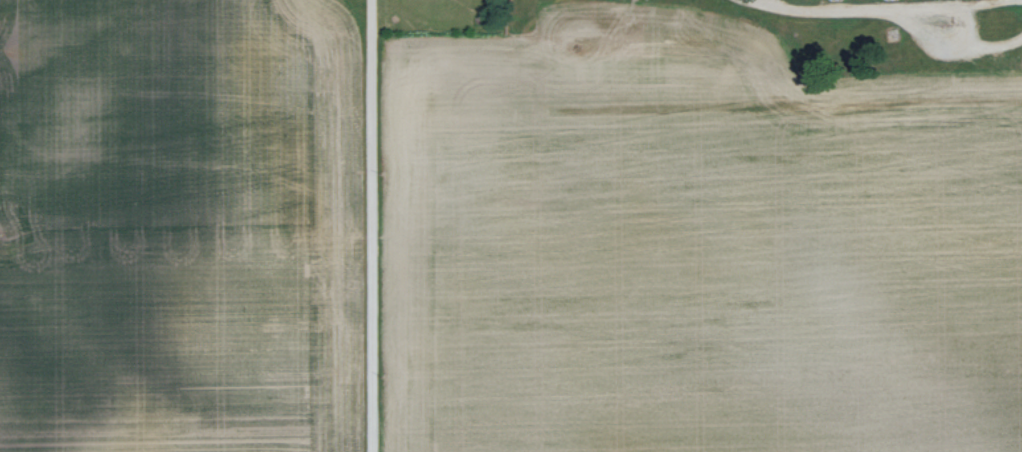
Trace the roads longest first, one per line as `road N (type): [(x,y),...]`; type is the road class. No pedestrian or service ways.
road 1 (residential): [(365,451),(368,0)]

